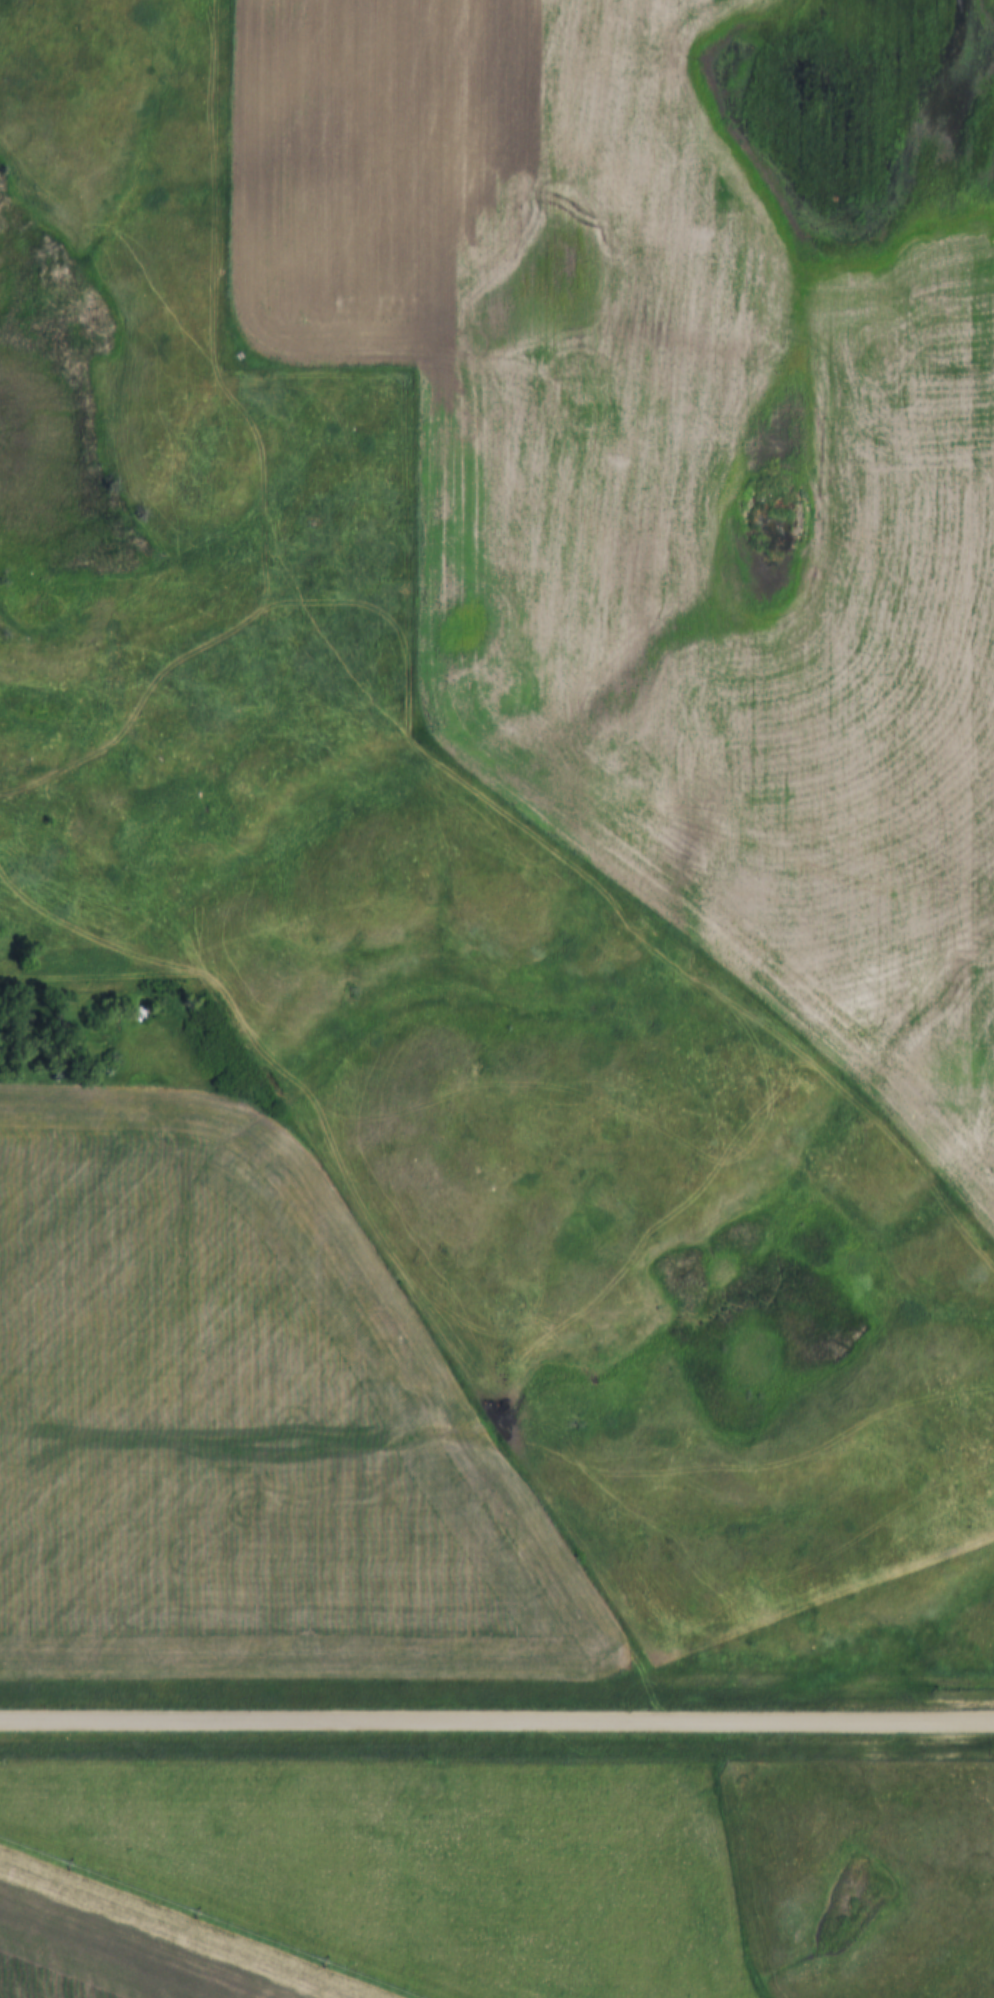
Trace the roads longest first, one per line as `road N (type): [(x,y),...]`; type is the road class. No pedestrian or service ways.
road 1 (residential): [(0,1721),(993,1721)]

